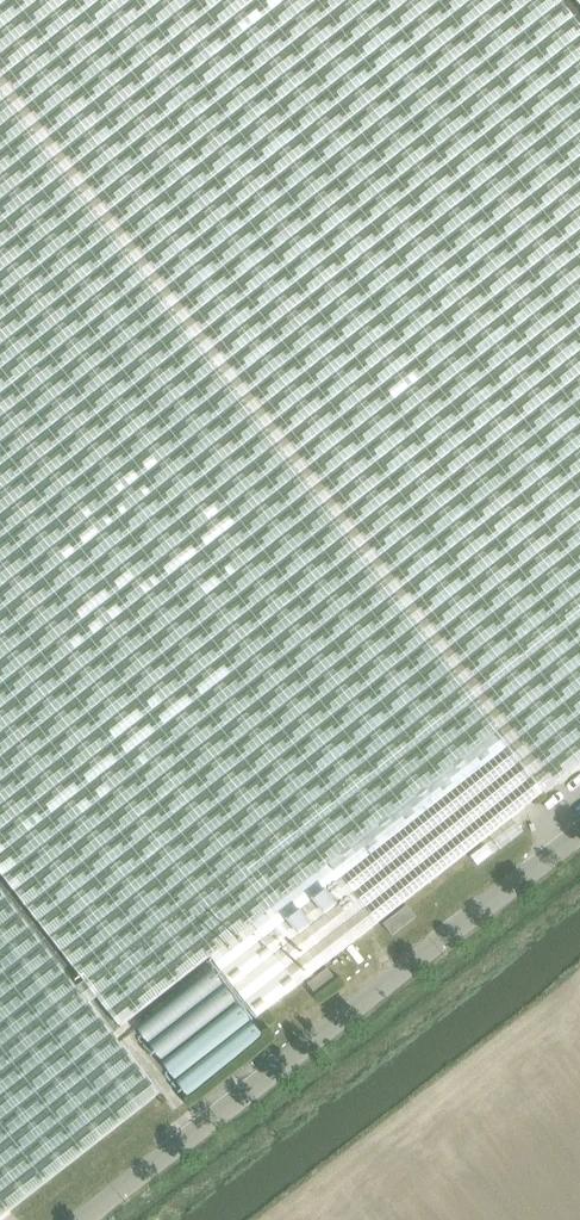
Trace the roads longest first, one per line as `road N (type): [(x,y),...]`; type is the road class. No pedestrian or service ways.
road 1 (tertiary): [(71,1219),(579,824)]

